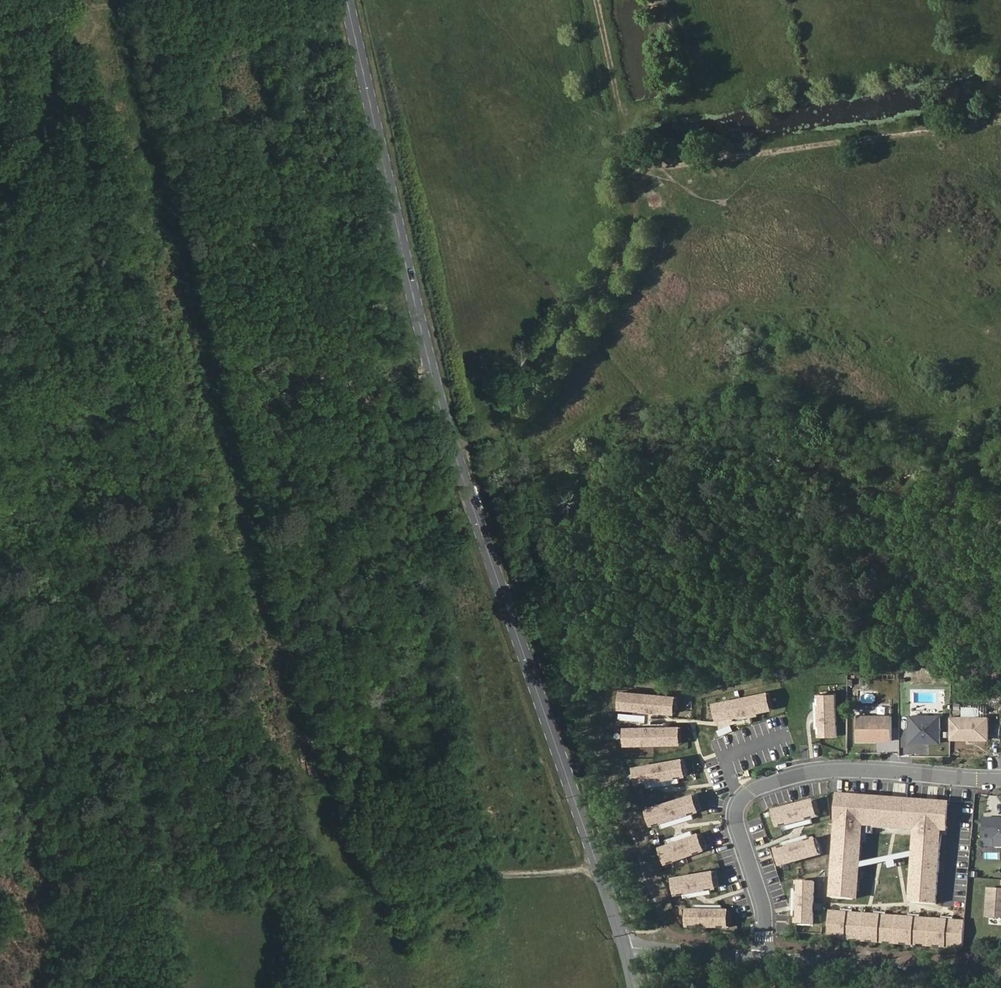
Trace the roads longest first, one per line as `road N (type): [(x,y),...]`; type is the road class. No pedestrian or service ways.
road 1 (secondary): [(349,0),(462,476),(626,949)]
road 2 (residential): [(1000,780),(831,770),(751,791),(736,819),(764,911),(765,959)]
road 3 (unclassified): [(765,959),(1000,977)]
road 4 (unclassified): [(626,949),(765,959)]

